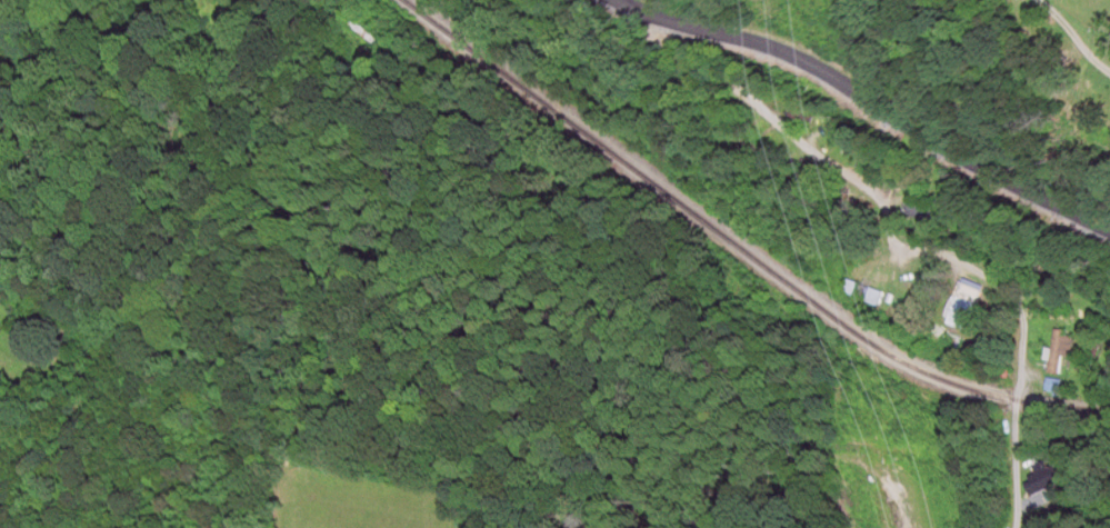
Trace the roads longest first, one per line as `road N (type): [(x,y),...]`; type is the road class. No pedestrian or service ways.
road 1 (tertiary): [(623,0),(792,59),(1009,182),(1109,229)]

